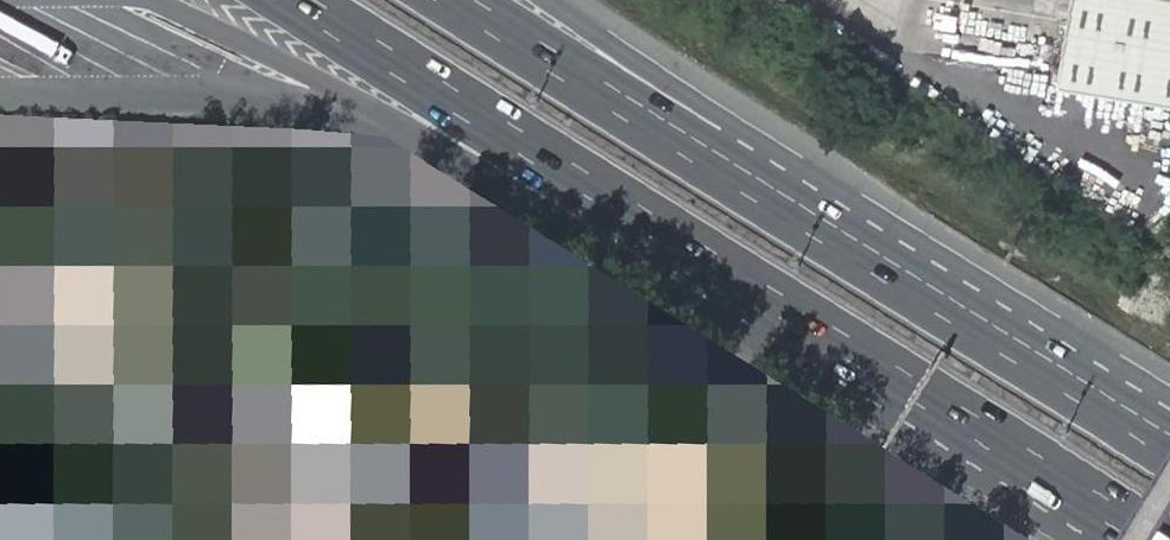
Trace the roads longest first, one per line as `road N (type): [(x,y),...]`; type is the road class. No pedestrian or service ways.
road 1 (motorway): [(969,320),(458,0)]
road 2 (motorway): [(299,0),(761,293)]
road 3 (motorway): [(969,320),(725,118),(547,0)]
road 4 (motorway): [(761,293),(1160,539)]
road 5 (motorway): [(426,150),(648,276),(761,293)]
road 6 (motorway): [(1169,444),(969,320)]

